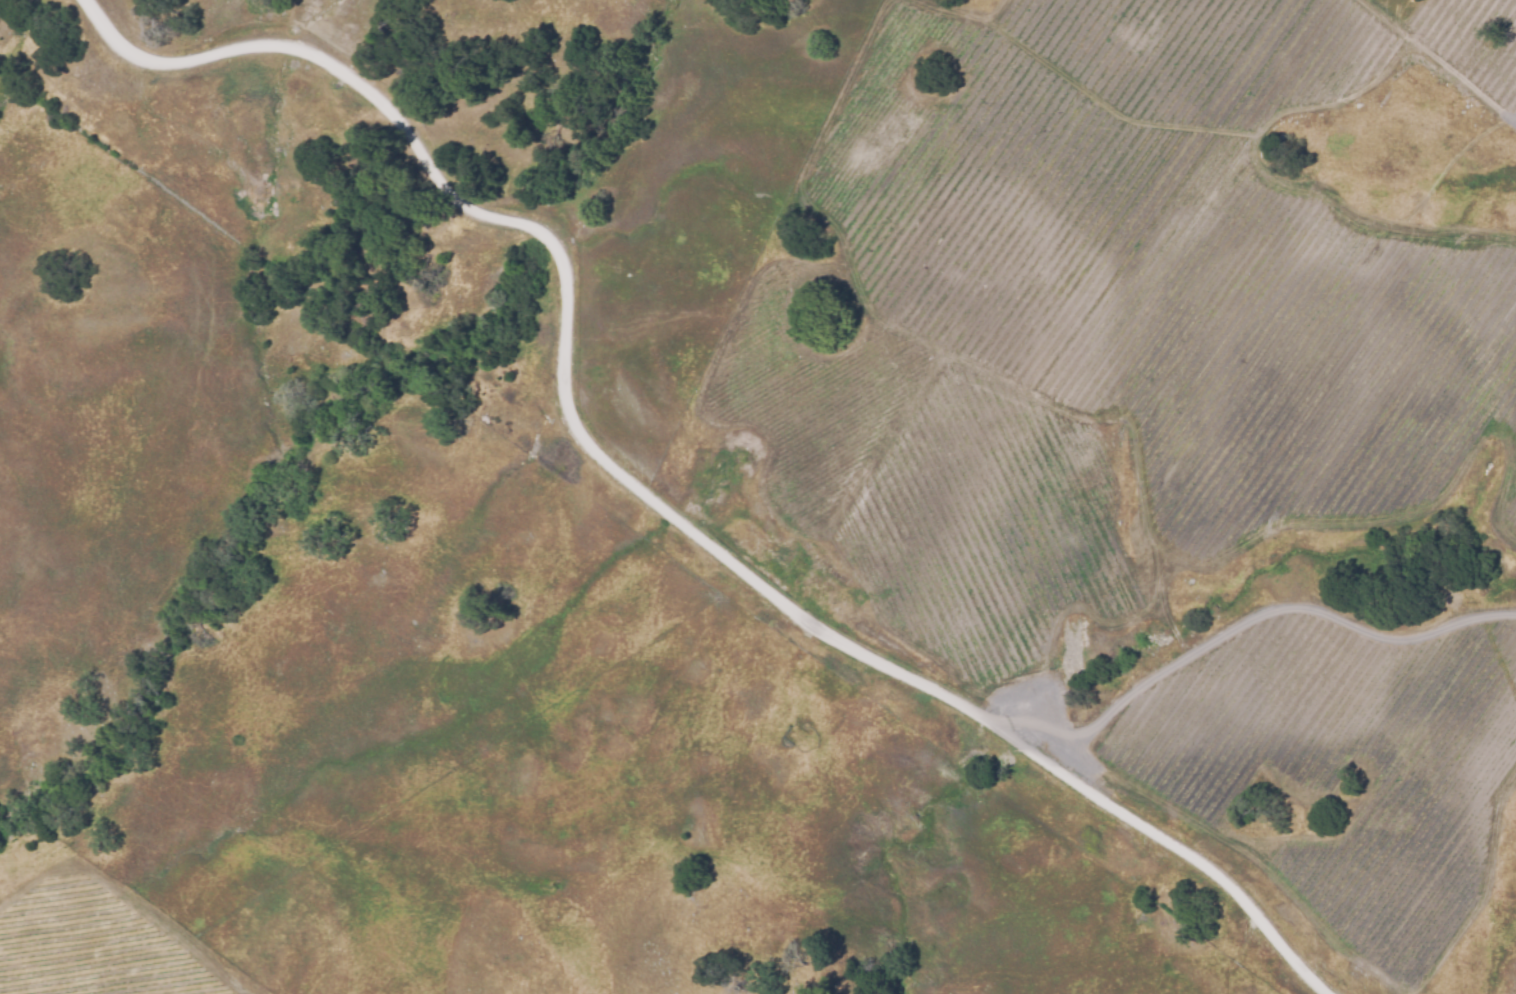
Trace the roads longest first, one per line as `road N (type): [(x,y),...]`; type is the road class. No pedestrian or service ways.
road 1 (residential): [(84,0),(112,40),(138,56),(186,62),(270,49),(306,61),(362,91),(480,216),(547,237),(566,278),(565,388),(583,444),(869,664),(1023,746),(1184,850),(1231,887),(1326,993)]
road 2 (residential): [(1363,0),(1515,125)]
road 3 (track): [(1408,38),(1362,88),(1259,129)]

